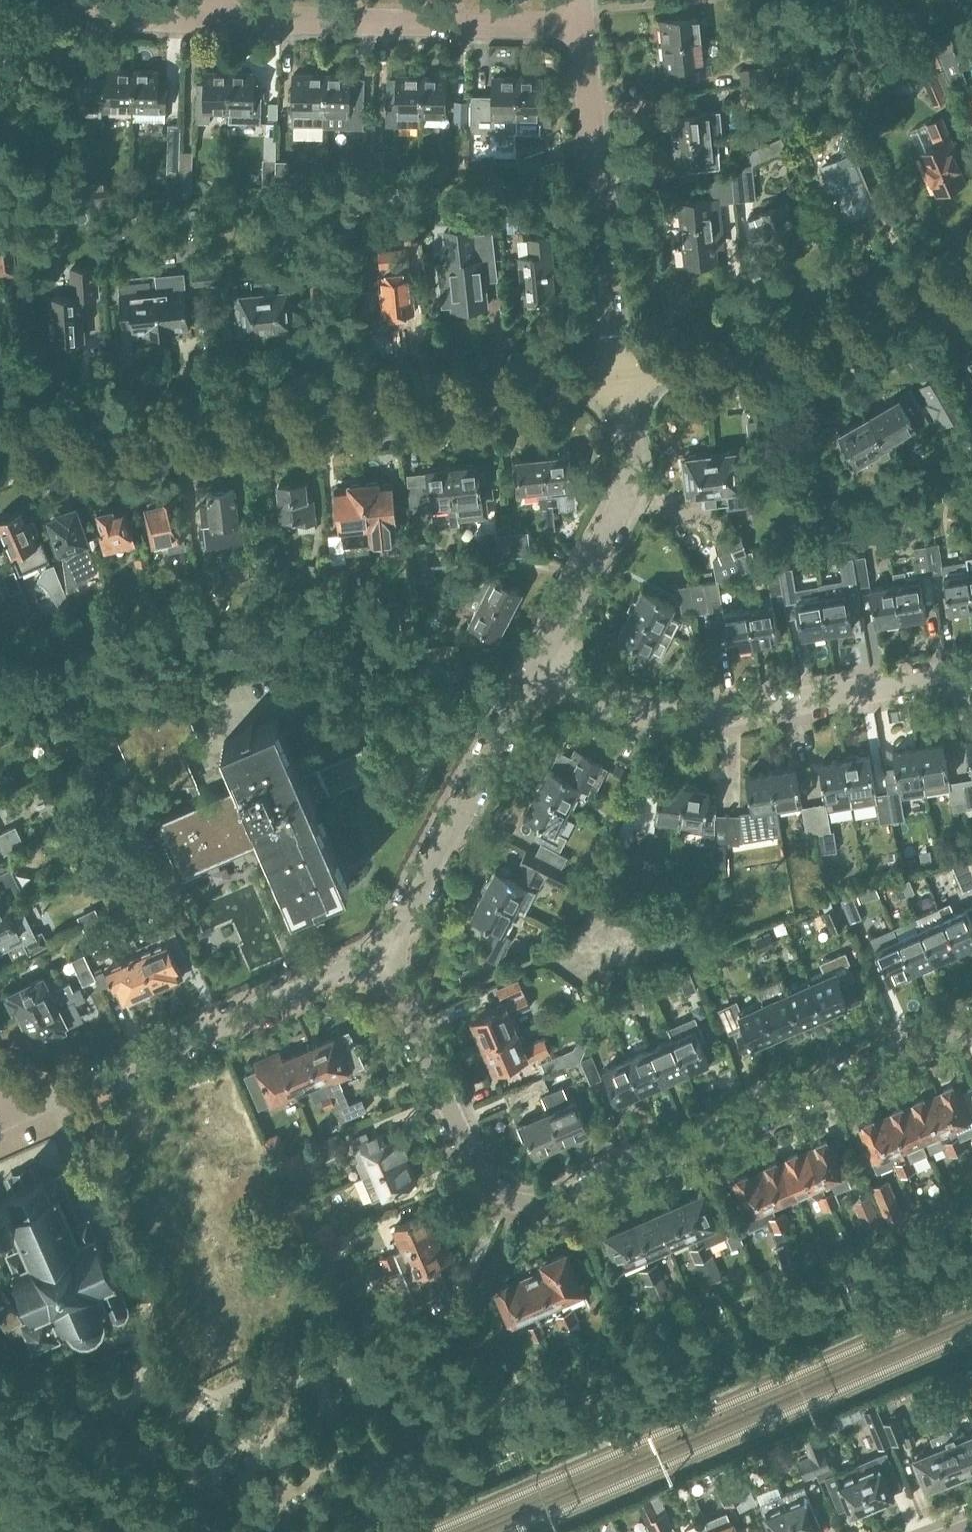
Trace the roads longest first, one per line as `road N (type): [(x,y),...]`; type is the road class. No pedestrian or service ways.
road 1 (residential): [(971,1021),(557,1203),(530,1204),(499,1195),(479,1175),(408,1007)]
road 2 (residential): [(0,440),(620,378)]
road 3 (residential): [(971,674),(680,719),(627,711),(532,672)]
road 4 (residential): [(0,1115),(383,957)]
road 5 (residential): [(582,21),(200,20)]
road 6 (residential): [(620,378),(773,351),(971,268)]
road 7 (residential): [(620,378),(582,21)]
road 8 (residential): [(383,957),(532,672)]
road 9 (residential): [(532,672),(628,491),(620,378)]
road 10 (residential): [(408,1007),(590,930),(656,967)]

